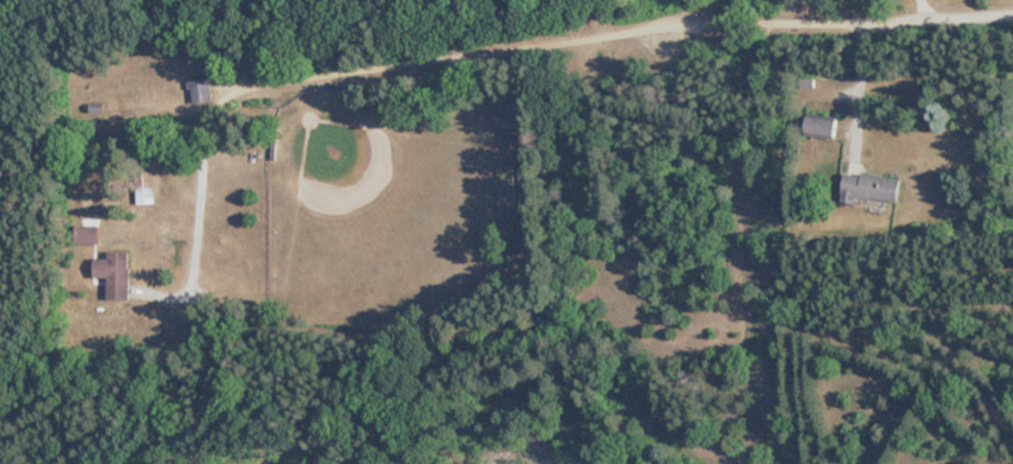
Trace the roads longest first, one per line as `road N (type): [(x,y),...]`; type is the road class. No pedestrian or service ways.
road 1 (track): [(0,395),(490,320),(566,250),(582,44)]
road 2 (residential): [(232,83),(590,43),(1012,11)]

